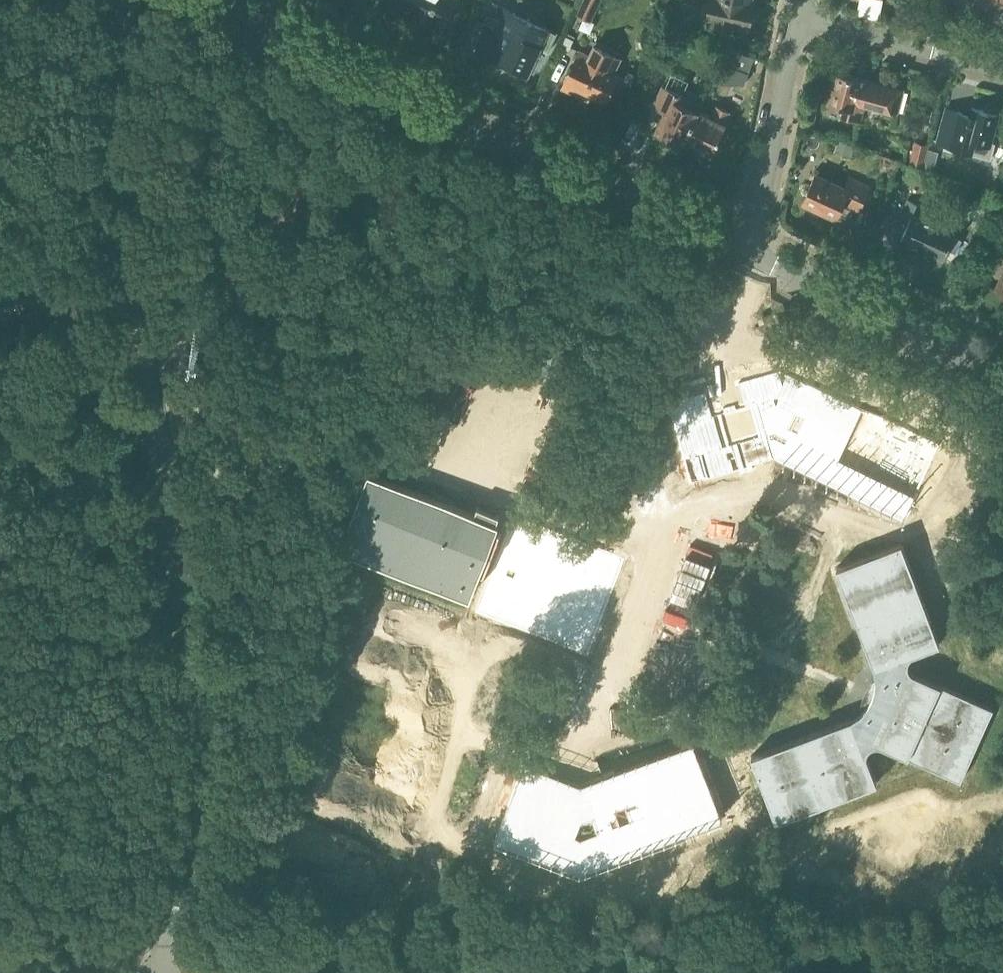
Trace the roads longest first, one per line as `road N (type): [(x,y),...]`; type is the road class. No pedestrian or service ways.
road 1 (unclassified): [(157,972),(191,845),(198,745),(194,667),(108,162),(110,76),(128,0)]
road 2 (unclassified): [(748,250),(199,0)]
road 3 (unclassified): [(1002,366),(748,250)]
road 4 (residential): [(748,250),(801,10)]
road 5 (residential): [(1002,67),(801,10)]

